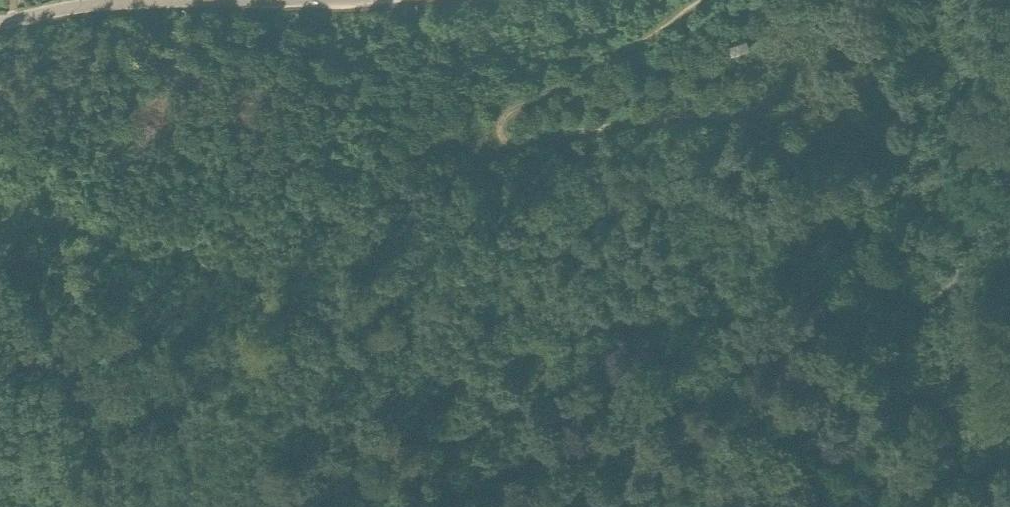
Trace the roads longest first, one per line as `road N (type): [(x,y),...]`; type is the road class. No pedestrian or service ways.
road 1 (unclassified): [(0,24),(93,5),(188,0)]

